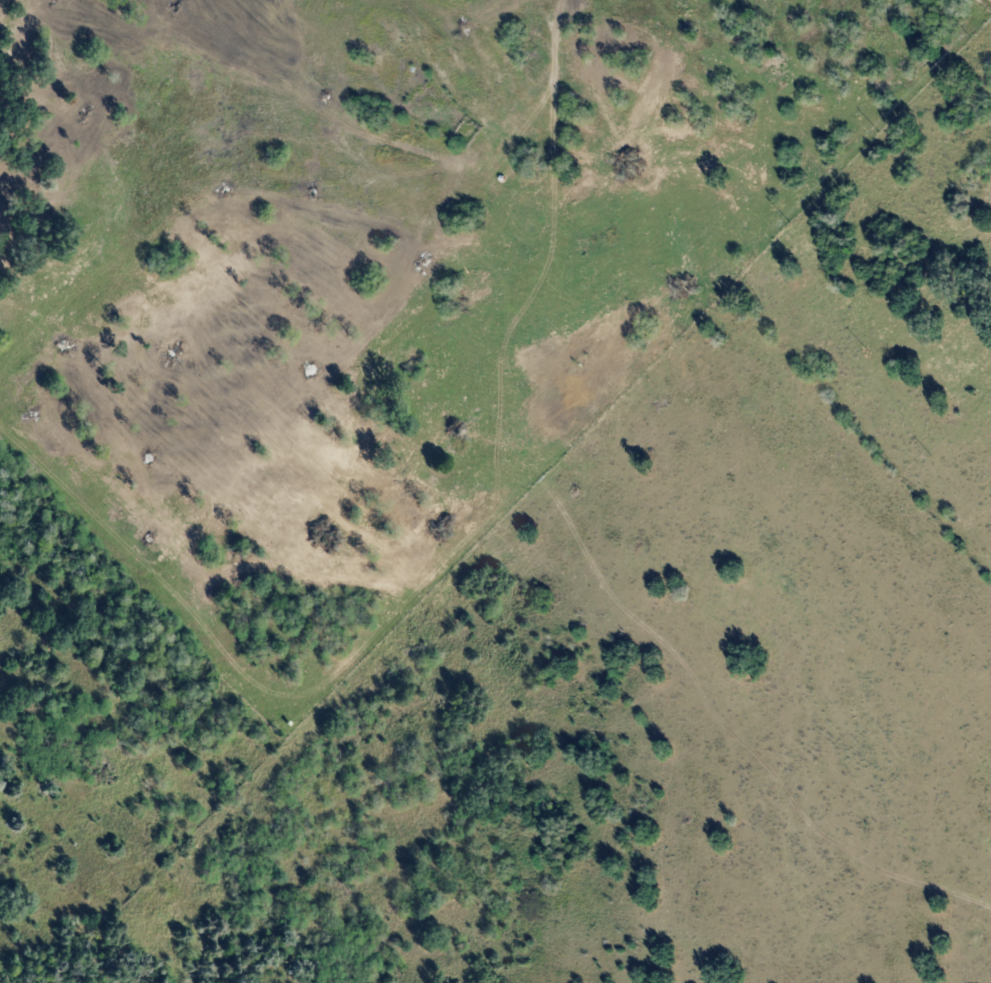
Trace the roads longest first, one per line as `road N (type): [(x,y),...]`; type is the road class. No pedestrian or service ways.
road 1 (residential): [(721,0),(631,169),(655,258),(645,317),(608,369)]

